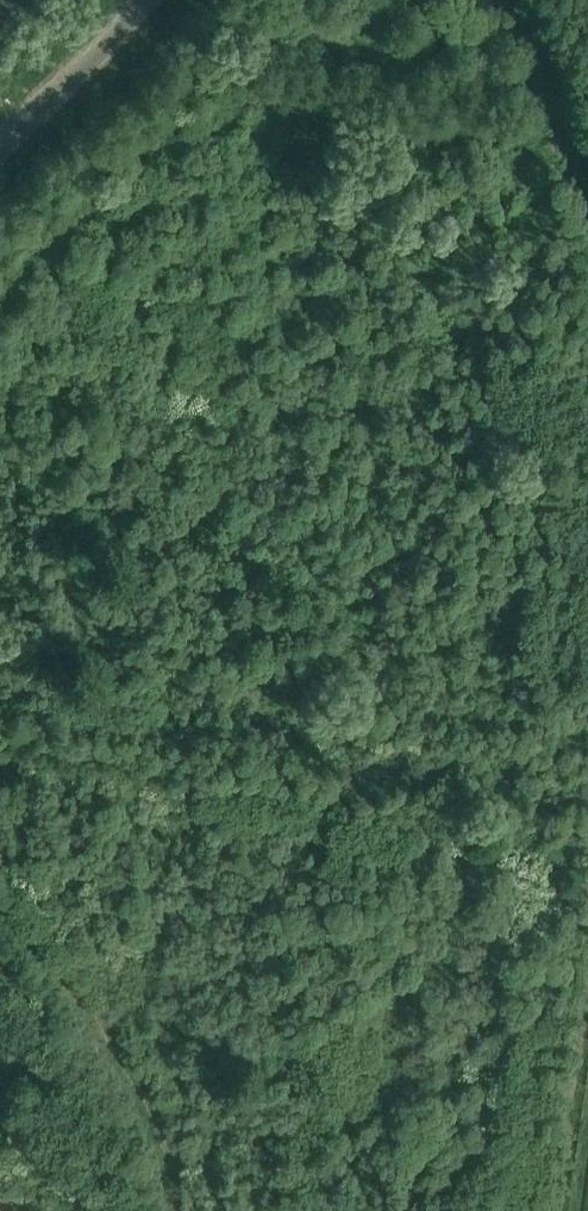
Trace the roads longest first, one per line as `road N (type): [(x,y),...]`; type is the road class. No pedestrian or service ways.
road 1 (track): [(184,1210),(155,1110),(130,1069),(0,903)]
road 2 (unclassified): [(146,0),(111,49),(0,153)]

